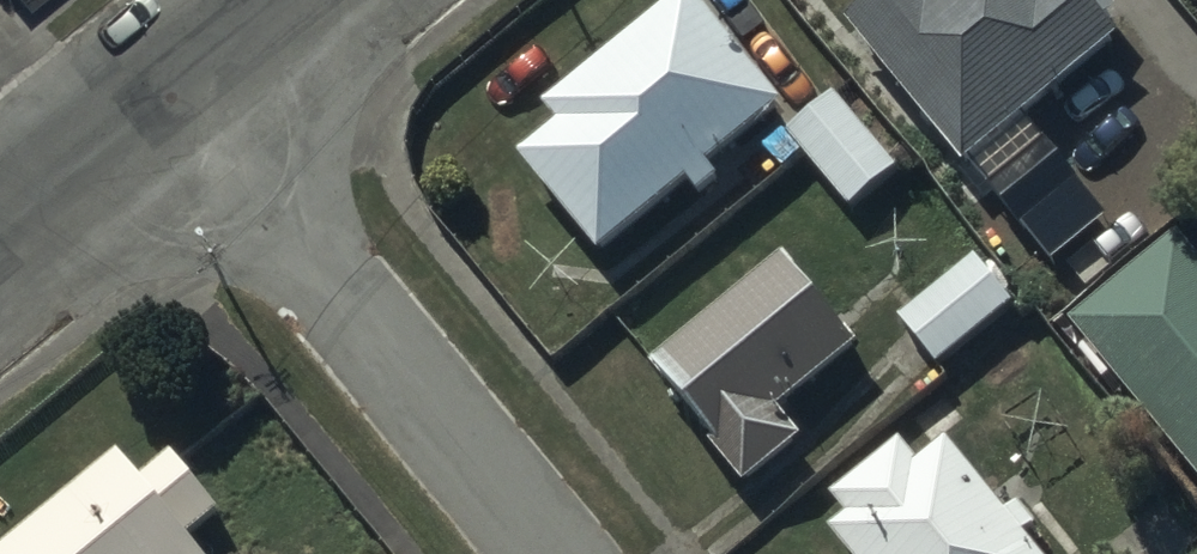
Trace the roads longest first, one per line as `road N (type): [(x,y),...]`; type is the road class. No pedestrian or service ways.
road 1 (residential): [(542,553),(164,124)]
road 2 (residential): [(164,124),(1,258)]
road 3 (residential): [(313,0),(164,124)]

